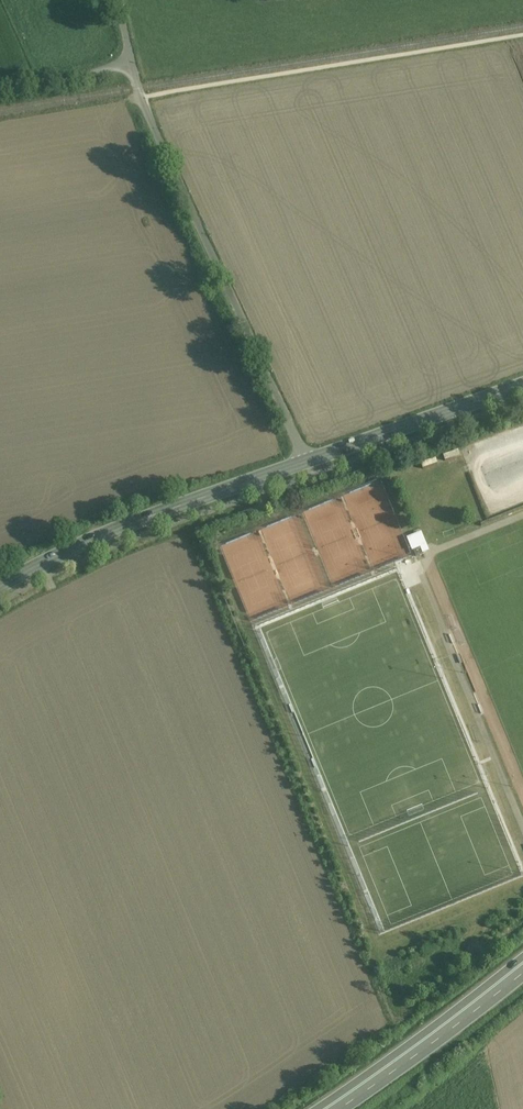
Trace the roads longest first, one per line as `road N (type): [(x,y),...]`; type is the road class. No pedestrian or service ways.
road 1 (unclassified): [(306,463),(136,95),(130,65)]
road 2 (tertiary): [(306,463),(105,534),(0,587)]
road 3 (trunk): [(522,969),(331,1108)]
road 4 (tertiary): [(522,384),(306,463)]
road 5 (unclassified): [(0,93),(130,65)]

